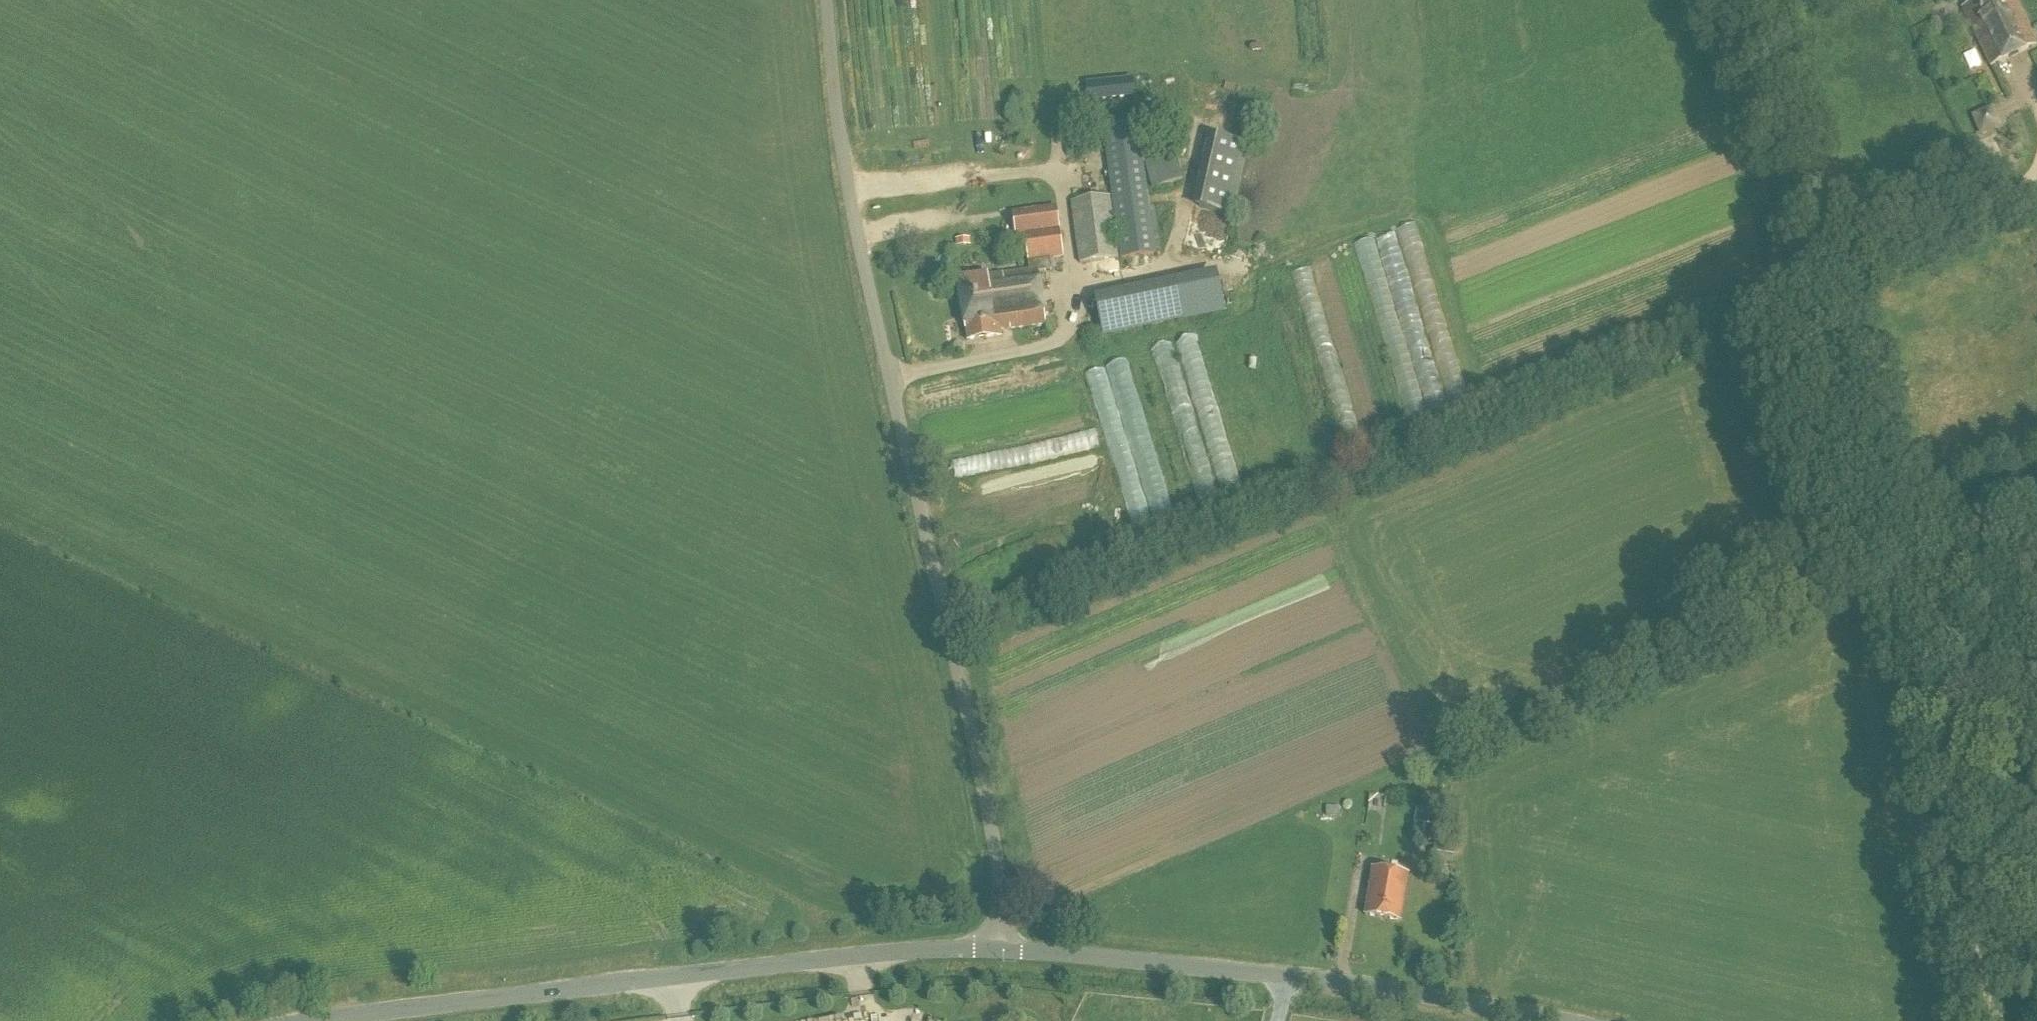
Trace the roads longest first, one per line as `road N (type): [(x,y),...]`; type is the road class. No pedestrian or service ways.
road 1 (unclassified): [(1996,1020),(1880,566),(1800,294),(1816,265),(2036,172)]
road 2 (unclassified): [(1002,954),(988,804),(860,248),(828,0)]
road 3 (unclassified): [(332,1020),(895,958),(1002,954)]
road 4 (unclassified): [(1002,954),(1291,980),(1538,1020)]

